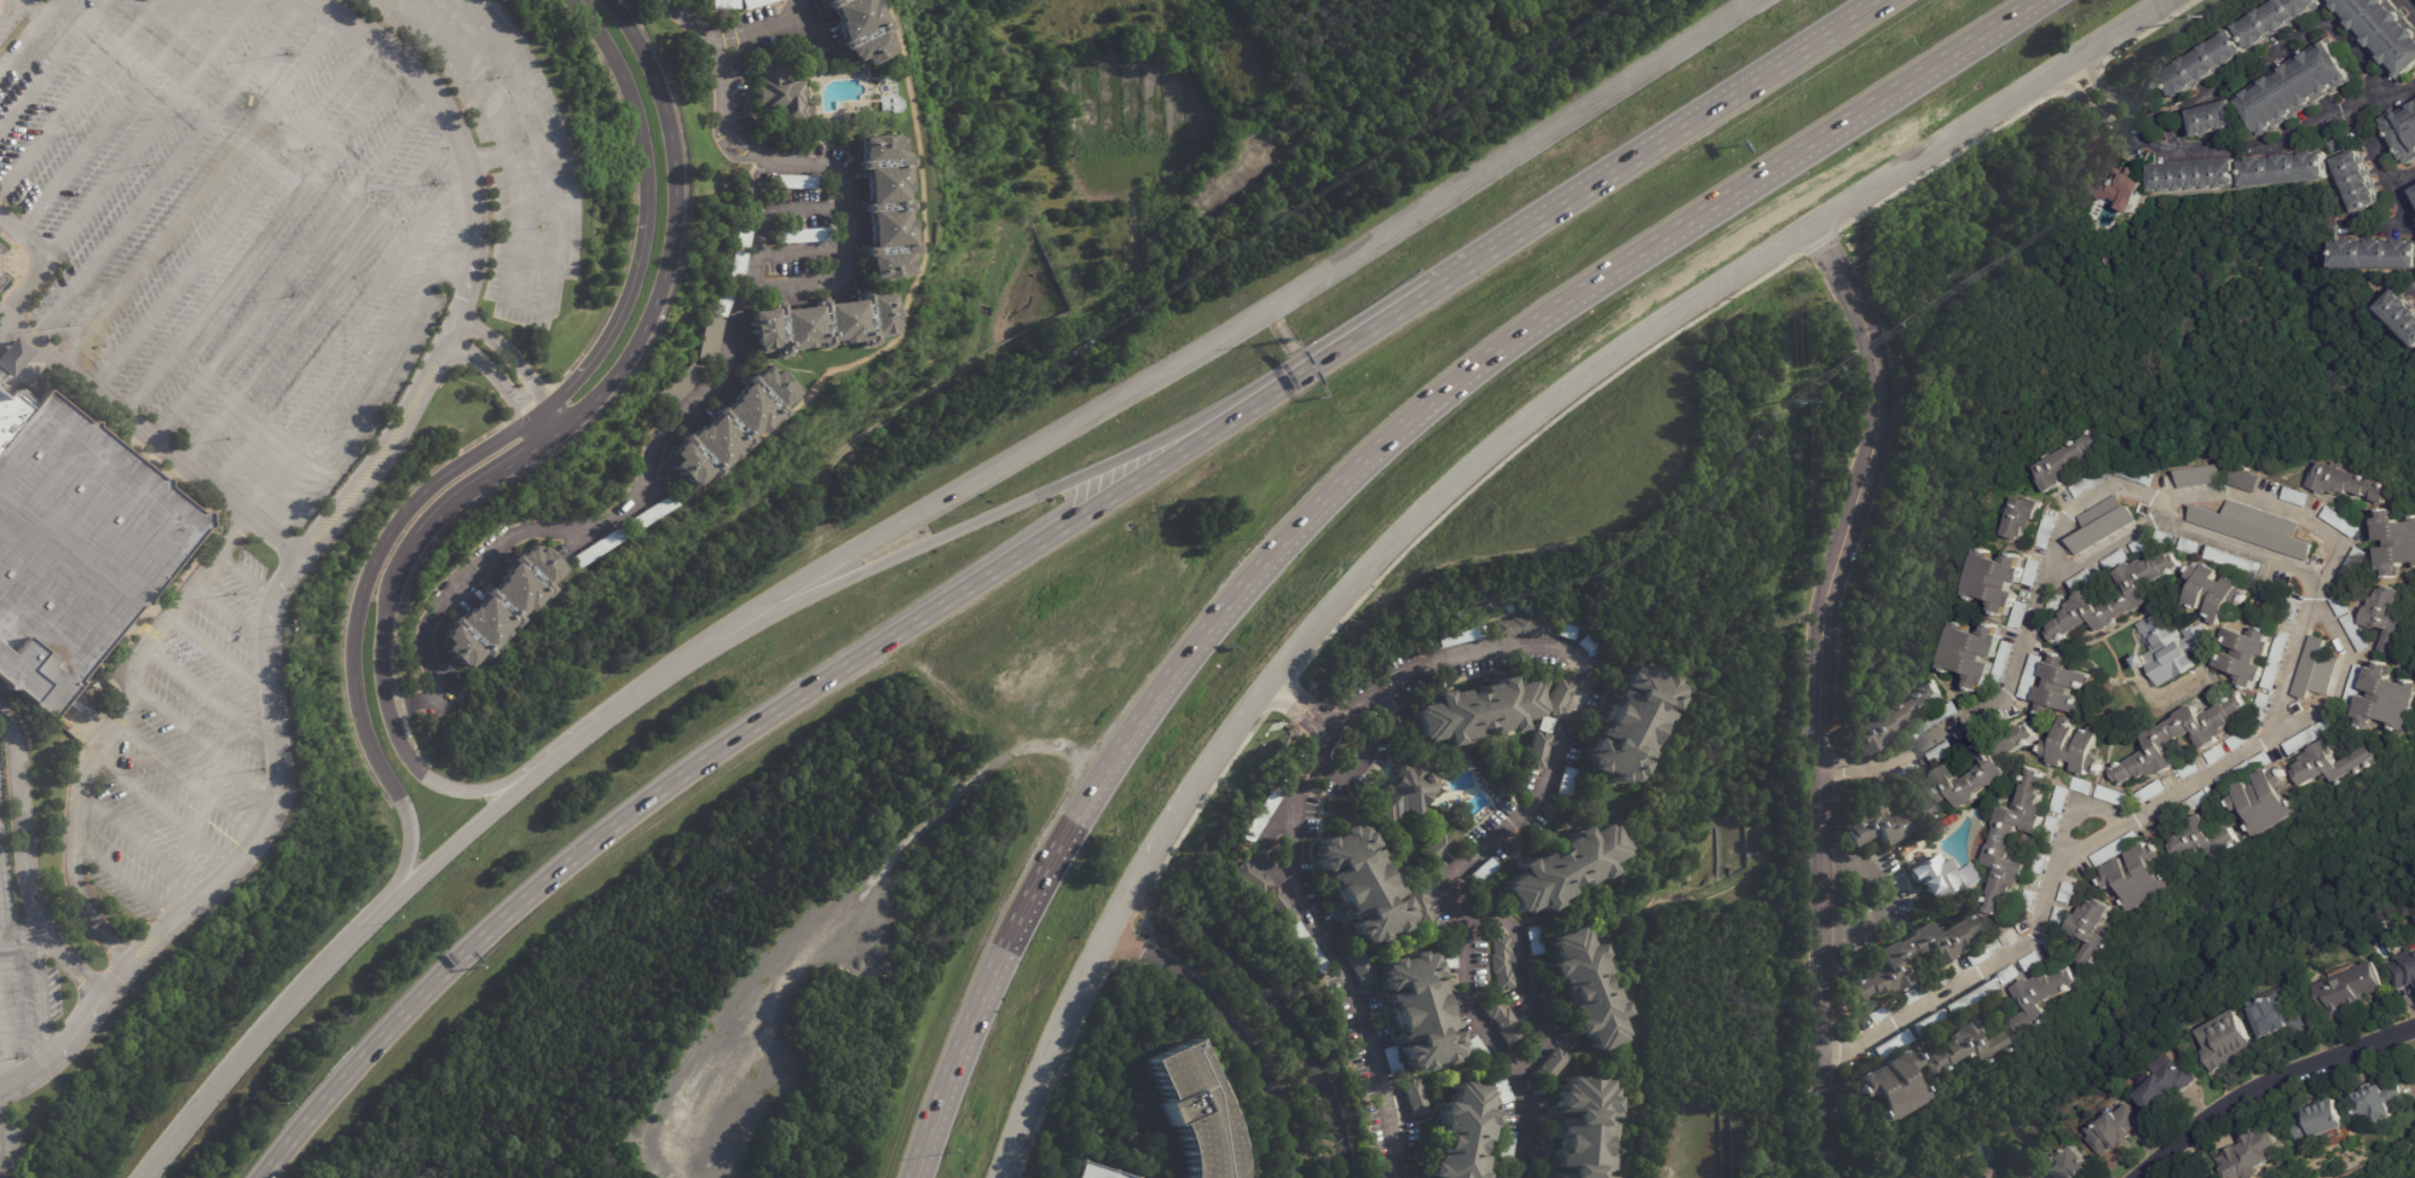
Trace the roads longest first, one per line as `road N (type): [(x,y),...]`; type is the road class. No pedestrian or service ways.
road 1 (motorway): [(911,1177),(1023,907),(1110,753),(1217,614),(1328,496),(1539,317),(2041,0)]
road 2 (motorway): [(1286,383),(651,799),(458,963),(261,1177)]
road 3 (residential): [(1859,1038),(2034,940),(2062,862),(2271,731),(2315,602),(2311,581),(2295,561),(2157,514),(2051,572),(2007,689),(1894,762),(1867,764)]
road 4 (tertiary): [(577,0),(617,59),(640,119),(651,178),(646,242),(632,290),(588,369),(427,491),(395,522),(370,572),(359,680),(368,733),(412,828),(401,889)]
road 5 (tertiary): [(513,793),(460,789),(422,770),(387,699),(386,636),(404,568),(437,518),(599,397),(631,358),(665,288),(681,179),(677,140),(653,69),(610,0)]
road 6 (secondary): [(1002,1177),(1107,931),(1214,751),(1364,568),(1566,391)]
road 7 (secondary): [(1357,255),(715,636)]
road 8 (secondary): [(1566,391),(2167,0)]
road 9 (motorway): [(1286,383),(715,636)]
road 10 (motorway): [(1888,0),(1443,287)]
road 11 (secondary): [(1761,0),(1357,255)]
road 12 (secondary): [(401,889),(299,991),(144,1177)]
road 13 (residential): [(1352,1177),(1339,1103),(1290,1011),(1227,946),(1131,885)]
road 14 (residential): [(1107,931),(1162,959),(1235,1027),(1289,1116),(1302,1177)]
road 15 (residential): [(2138,1177),(2270,1079),(2414,1025)]
road 16 (motorway): [(1443,287),(1286,383)]
road 17 (residential): [(2271,731),(2329,704),(2350,653),(2315,602)]
road 18 (residential): [(2157,514),(2157,501),(2115,485),(2067,510),(2051,572)]
road 19 (secondary): [(513,793),(401,889)]
road 20 (secondary): [(715,636),(606,720)]

